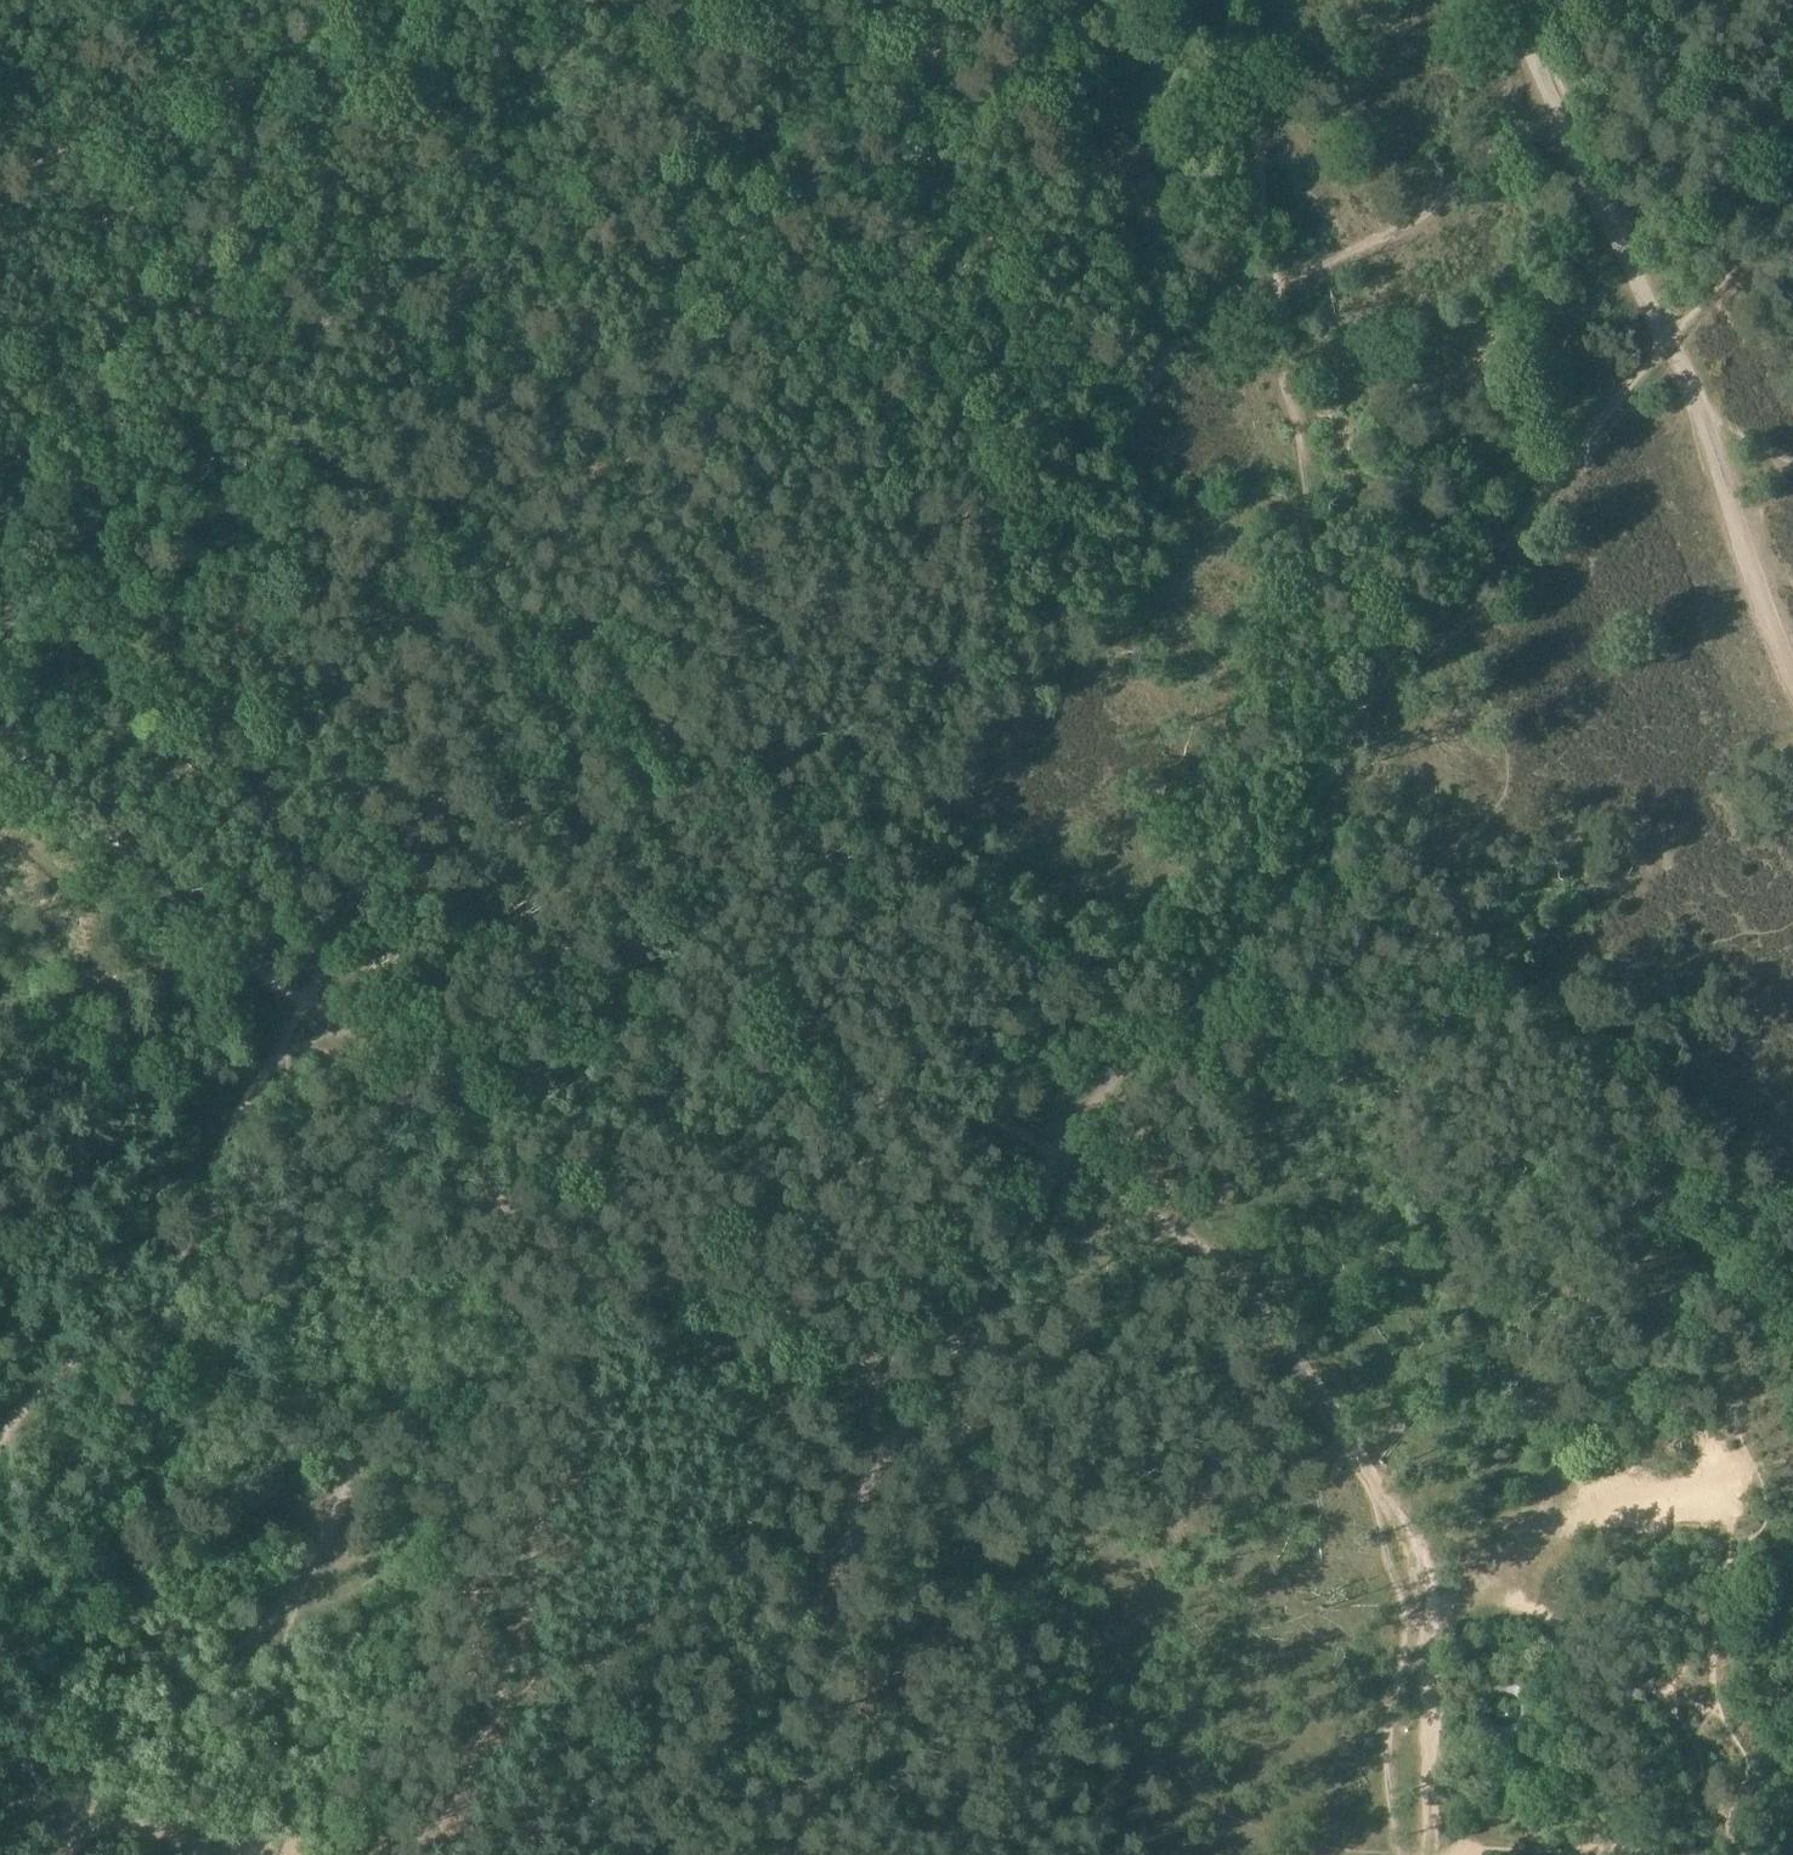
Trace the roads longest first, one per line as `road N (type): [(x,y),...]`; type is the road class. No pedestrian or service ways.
road 1 (track): [(1063,1166),(893,1460),(845,1569),(795,1854)]
road 2 (track): [(1792,658),(1599,175),(1520,0)]
road 3 (track): [(471,1183),(646,933),(790,795)]

